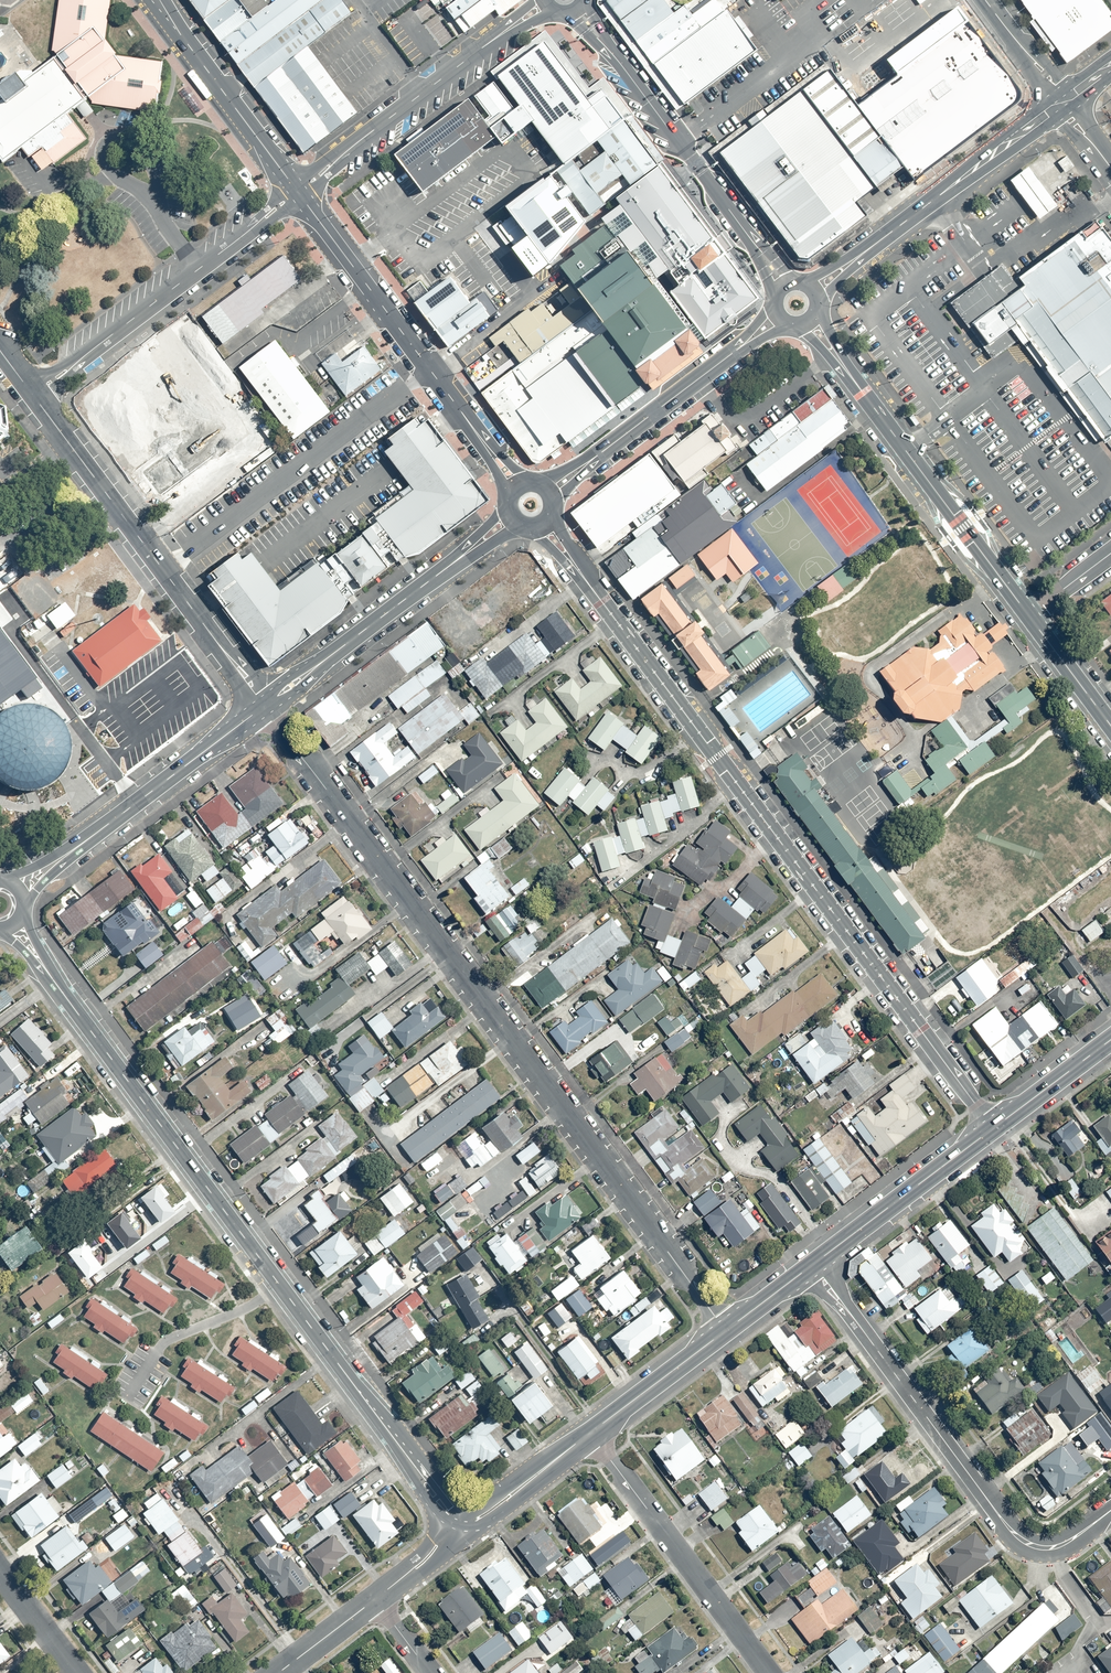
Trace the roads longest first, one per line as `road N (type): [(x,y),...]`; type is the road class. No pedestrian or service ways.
road 1 (residential): [(263,707),(725,1331)]
road 2 (residential): [(577,568),(994,1128)]
road 3 (secondary): [(327,1358),(46,971)]
road 4 (residential): [(813,1264),(1014,1533),(1037,1547),(1060,1545),(1110,1509)]
road 5 (residential): [(35,398),(263,707)]
road 6 (secondary): [(1028,615),(845,368)]
road 7 (tertiary): [(302,199),(482,441)]
road 8 (tertiary): [(606,46),(783,285)]
road 9 (residential): [(590,1432),(765,1672)]
road 10 (unclassified): [(35,398),(251,230)]
road 11 (secondary): [(263,707),(467,554)]
road 12 (secondary): [(1064,102),(864,253)]
road 13 (secondary): [(74,850),(263,707)]
road 14 (tertiary): [(157,0),(292,183)]
road 15 (secondary): [(813,1264),(994,1128)]
road 16 (secondary): [(456,1523),(435,1508),(327,1358)]
road 17 (secondary): [(327,1358),(349,1372),(451,1501),(468,1511)]
road 18 (unclassified): [(342,156),(503,32)]
road 19 (secondary): [(590,462),(734,353)]
road 20 (secondary): [(590,1432),(725,1331)]
road 21 (secondary): [(994,1128),(1110,1040)]
road 22 (secondary): [(1110,727),(1028,615)]
road 23 (tertiary): [(1064,102),(982,0)]
road 24 (residential): [(75,1672),(0,1577)]
road 25 (residential): [(279,1672),(376,1600)]

